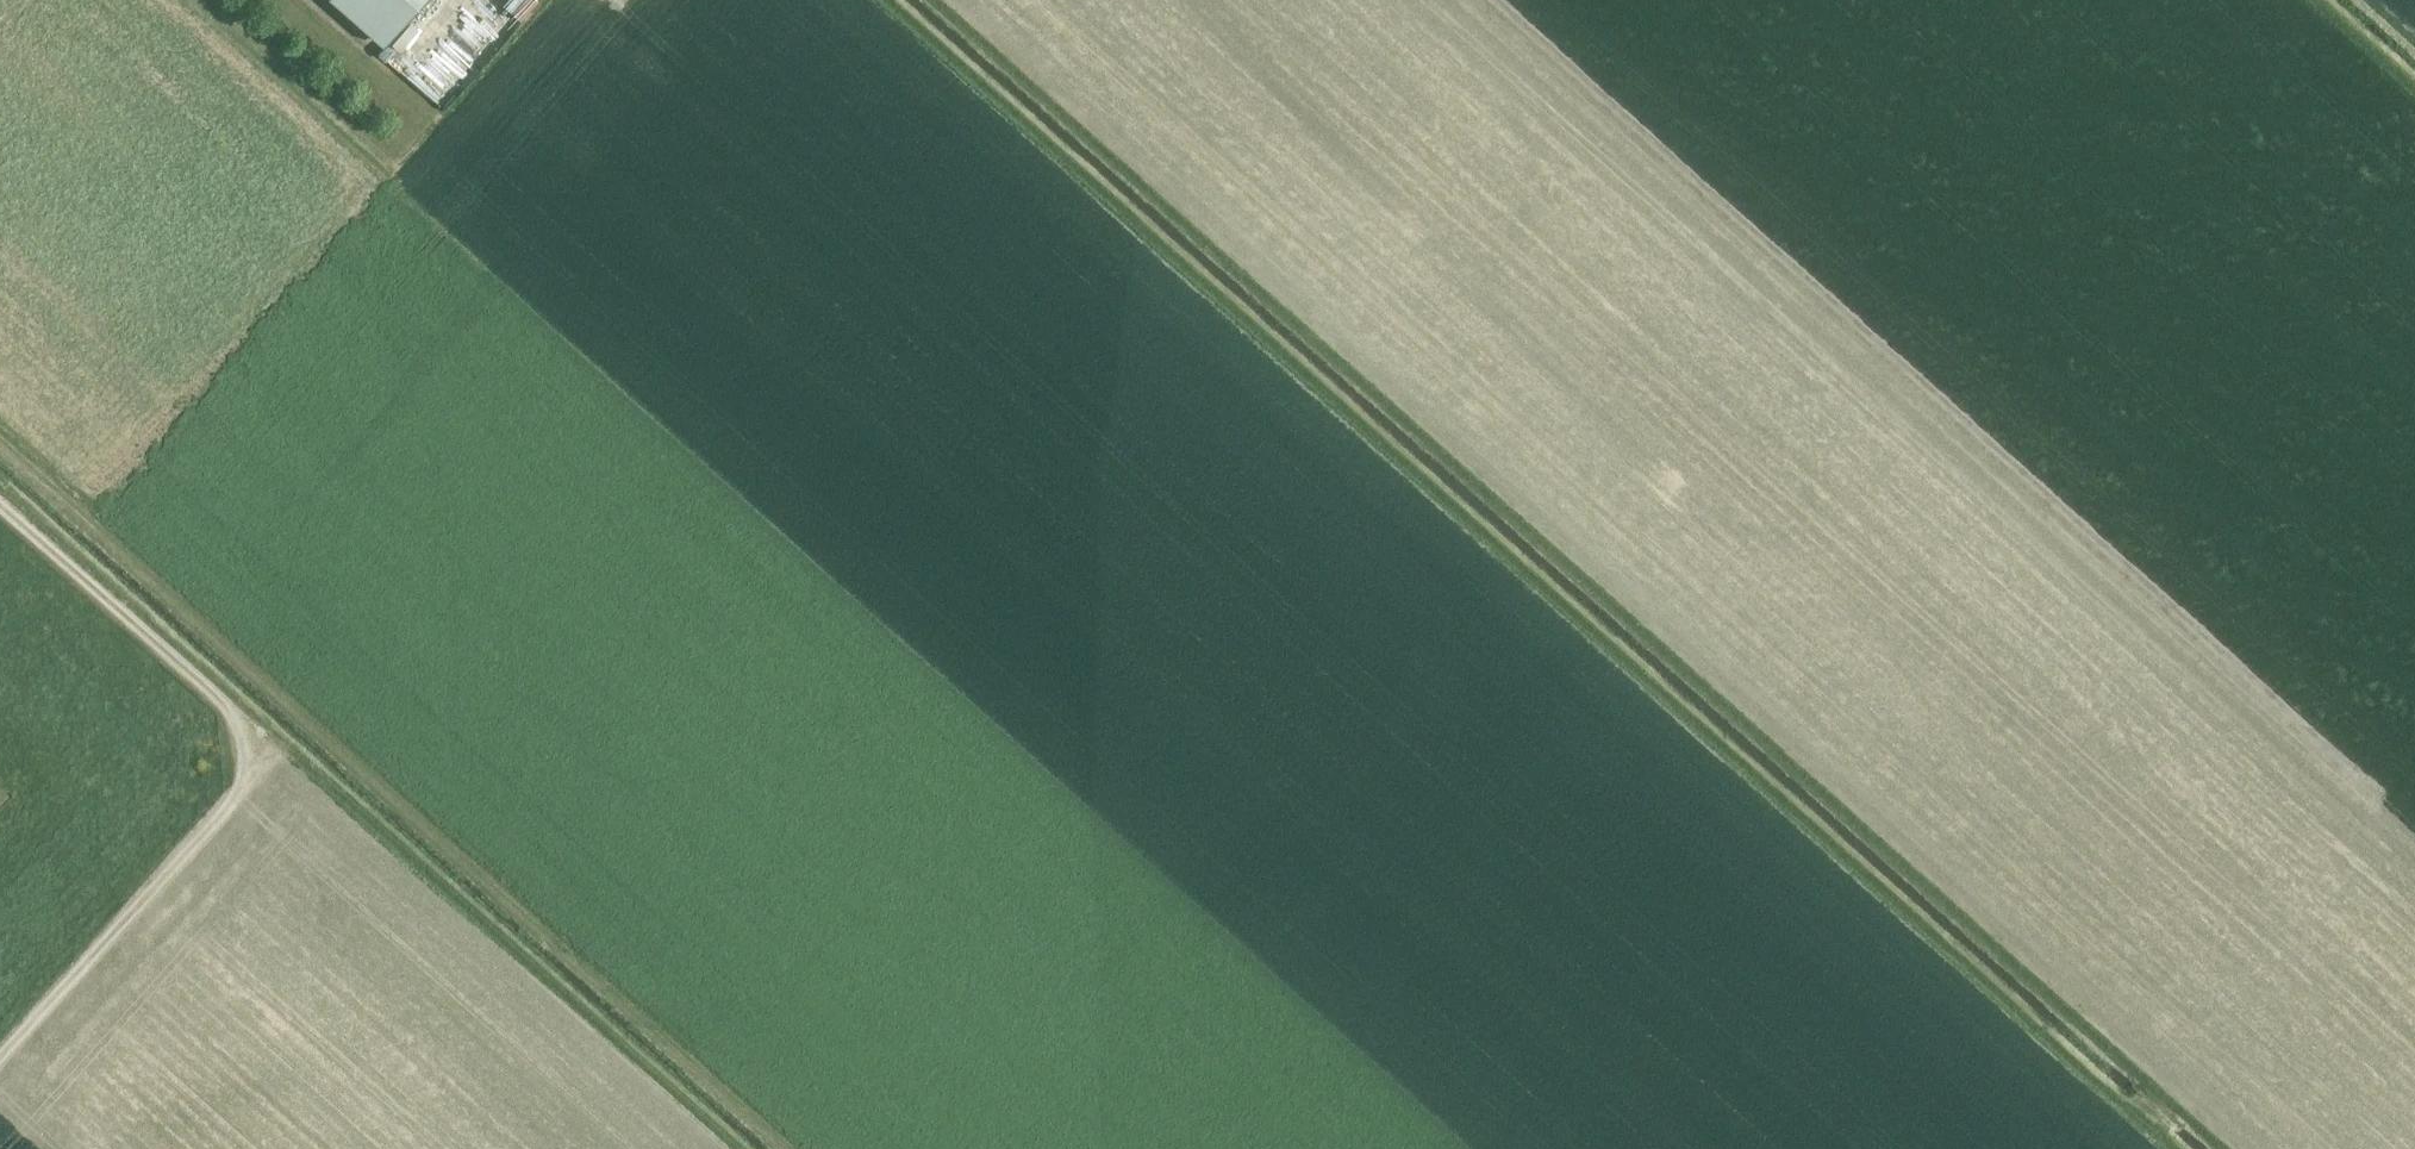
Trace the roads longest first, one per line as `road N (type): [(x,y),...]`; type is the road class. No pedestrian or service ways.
road 1 (track): [(0,1062),(250,782),(263,734),(0,493)]

